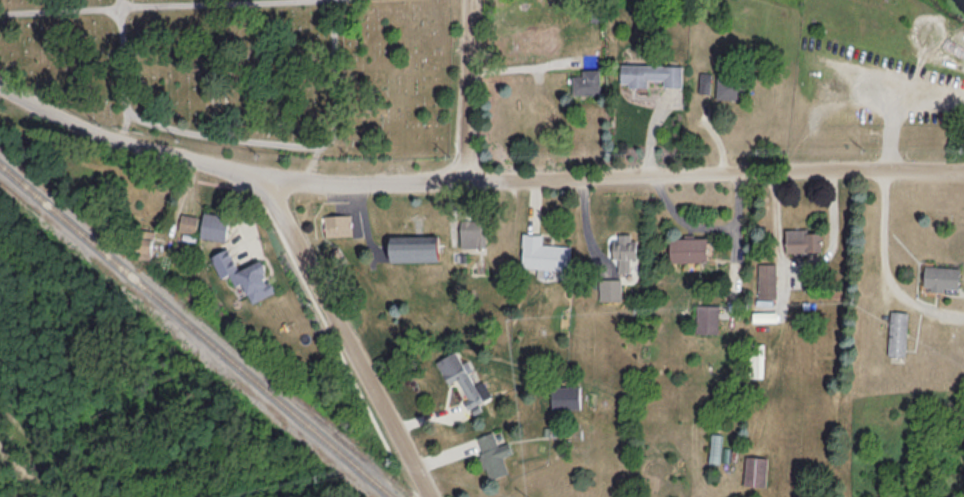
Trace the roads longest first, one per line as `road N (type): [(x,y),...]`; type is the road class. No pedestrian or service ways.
road 1 (residential): [(464,183),(963,169)]
road 2 (residential): [(288,224),(432,496)]
road 3 (residential): [(0,85),(122,142),(273,182)]
road 4 (residential): [(273,182),(464,183)]
road 5 (residential): [(468,0),(463,128)]

